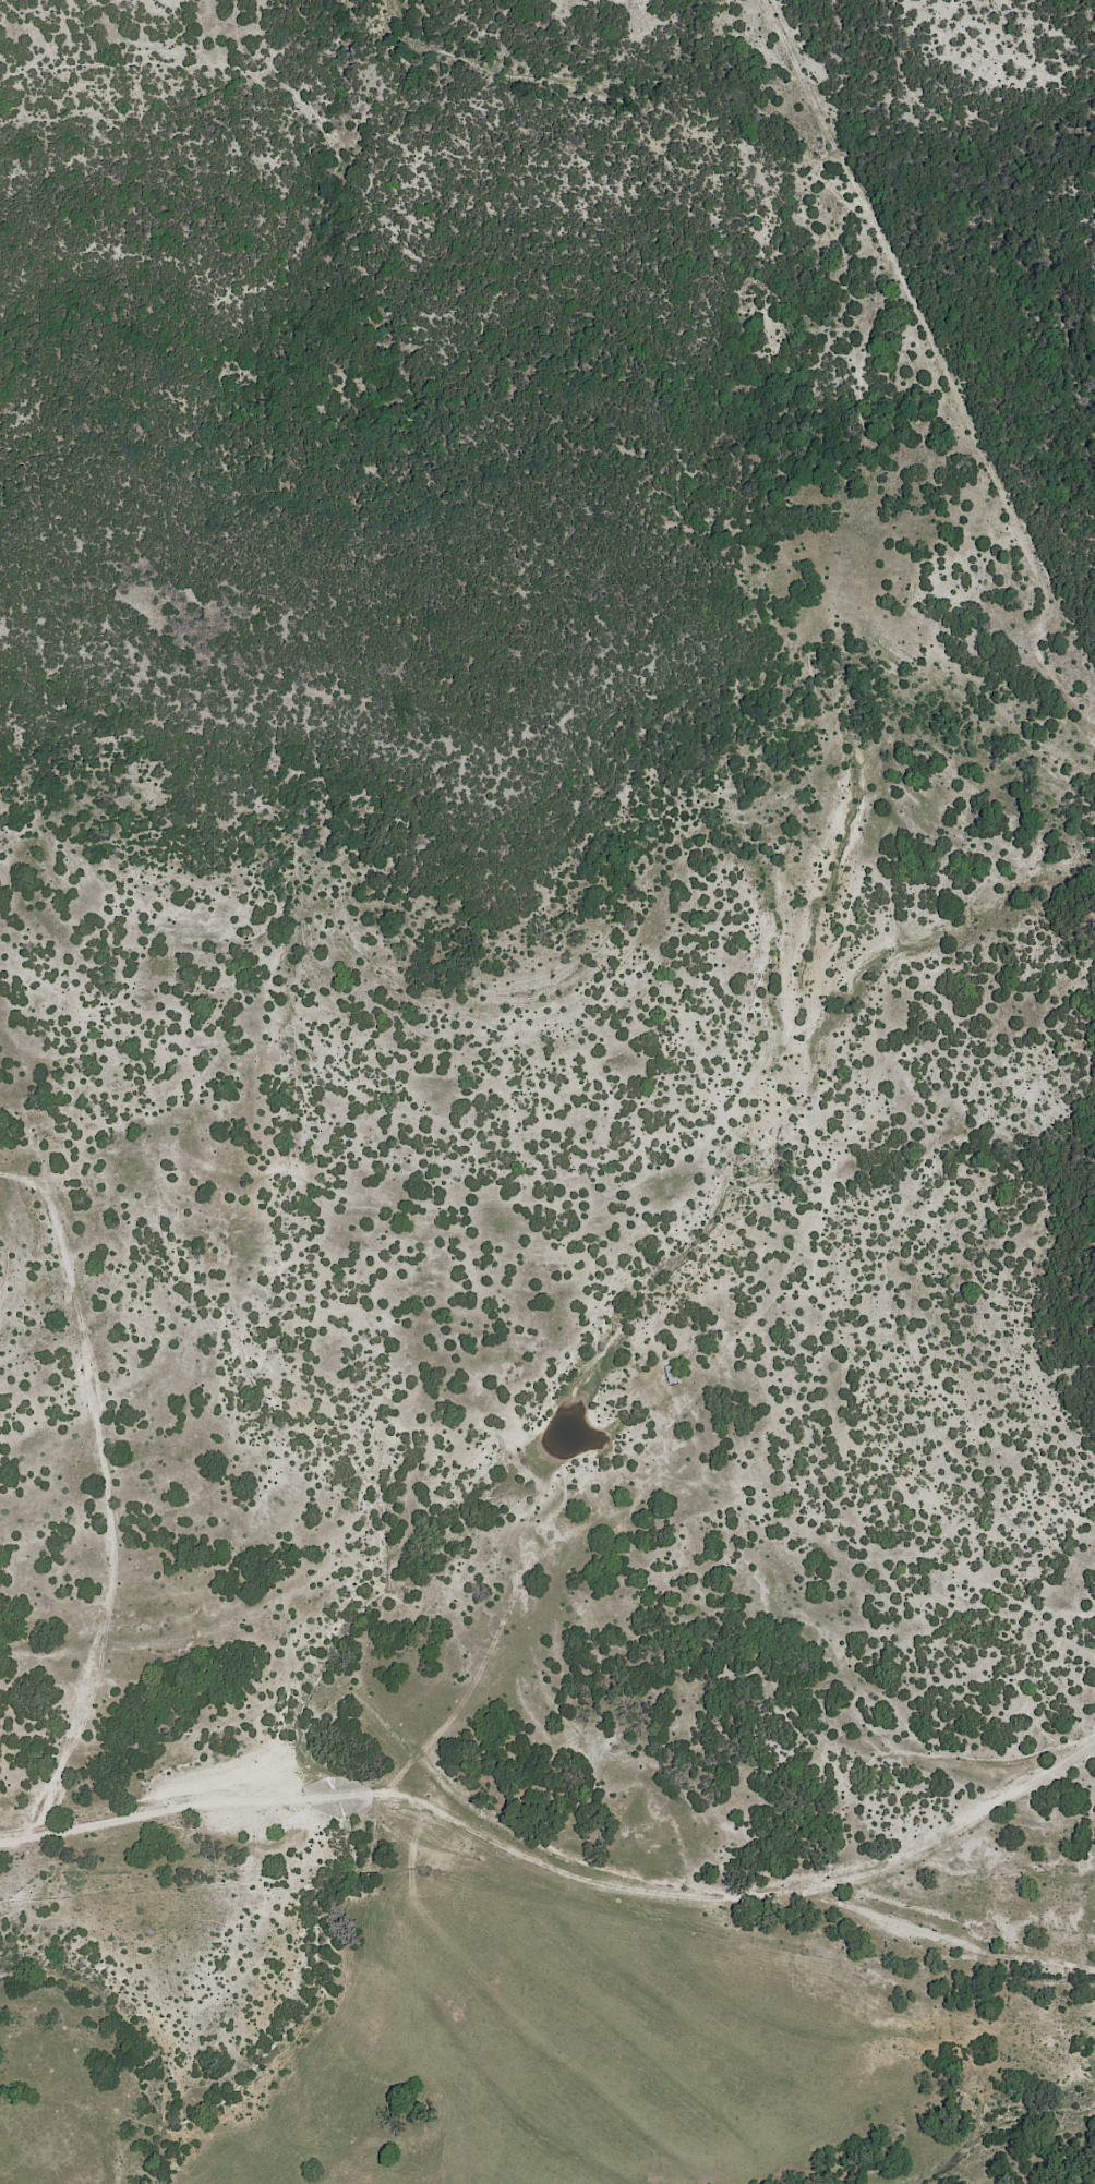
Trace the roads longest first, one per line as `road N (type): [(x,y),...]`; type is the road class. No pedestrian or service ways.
road 1 (residential): [(1094,1973),(972,1947),(819,1901),(769,1932),(653,1912),(573,1878),(443,1859),(366,1811),(304,1794),(161,1812),(0,1851)]

